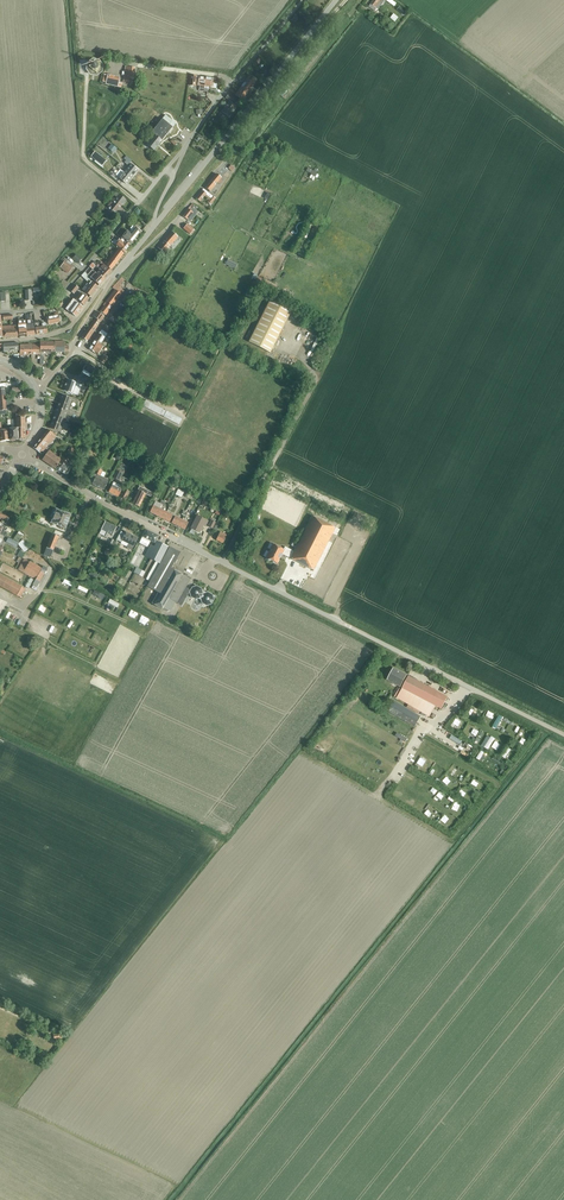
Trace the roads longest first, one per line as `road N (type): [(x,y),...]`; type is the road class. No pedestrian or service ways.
road 1 (residential): [(349,628),(22,454)]
road 2 (residential): [(0,313),(55,303),(166,169)]
road 3 (residential): [(150,231),(281,68)]
road 4 (residential): [(81,350),(171,226)]
road 5 (track): [(137,202),(83,156),(87,77)]
road 6 (residential): [(0,340),(71,327),(119,272)]
road 7 (residential): [(184,146),(262,49)]

